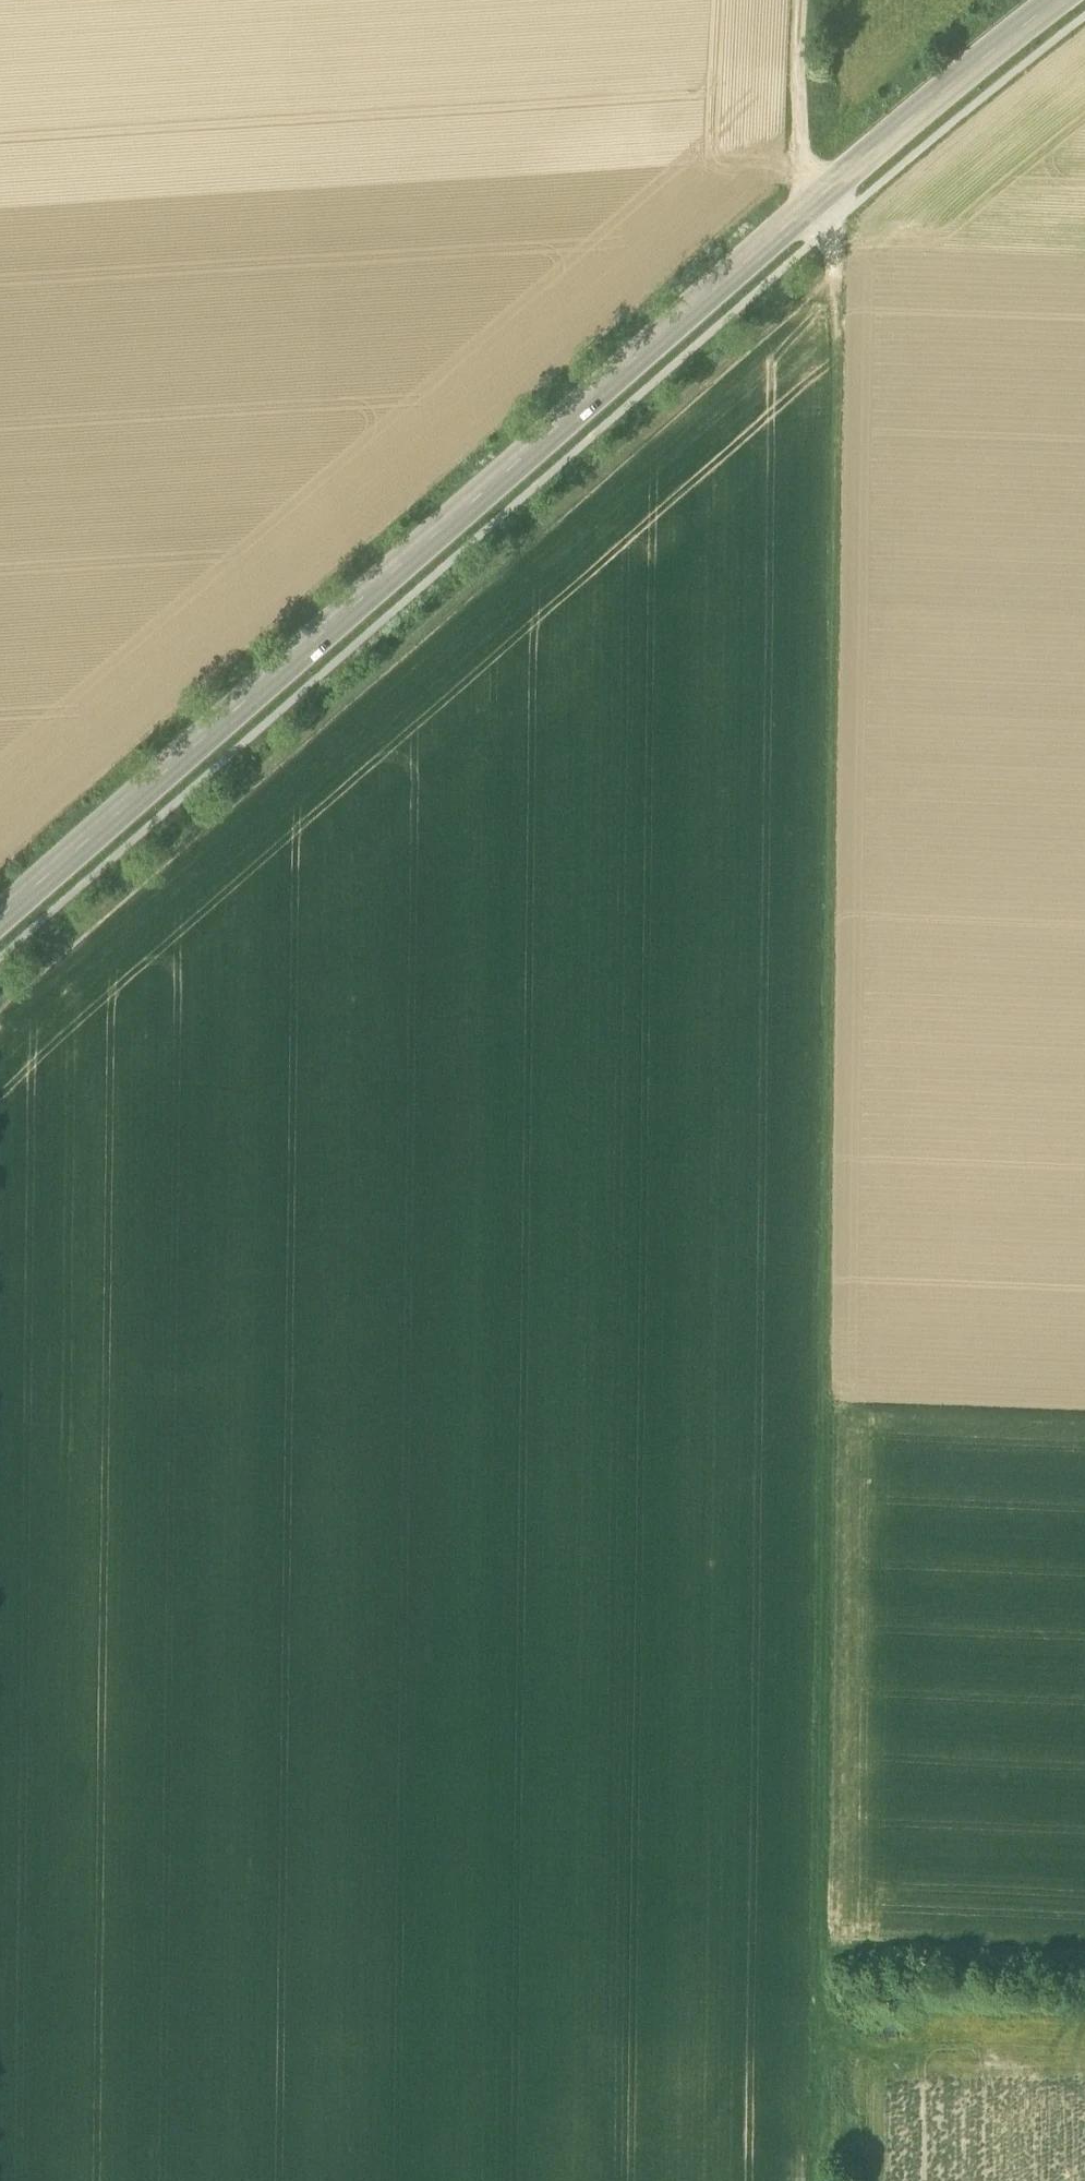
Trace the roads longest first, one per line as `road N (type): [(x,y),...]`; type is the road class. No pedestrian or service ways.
road 1 (track): [(812,203),(834,239),(813,2180)]
road 2 (secondary): [(0,919),(812,203),(1057,0)]
road 3 (track): [(812,203),(798,92),(802,0)]

